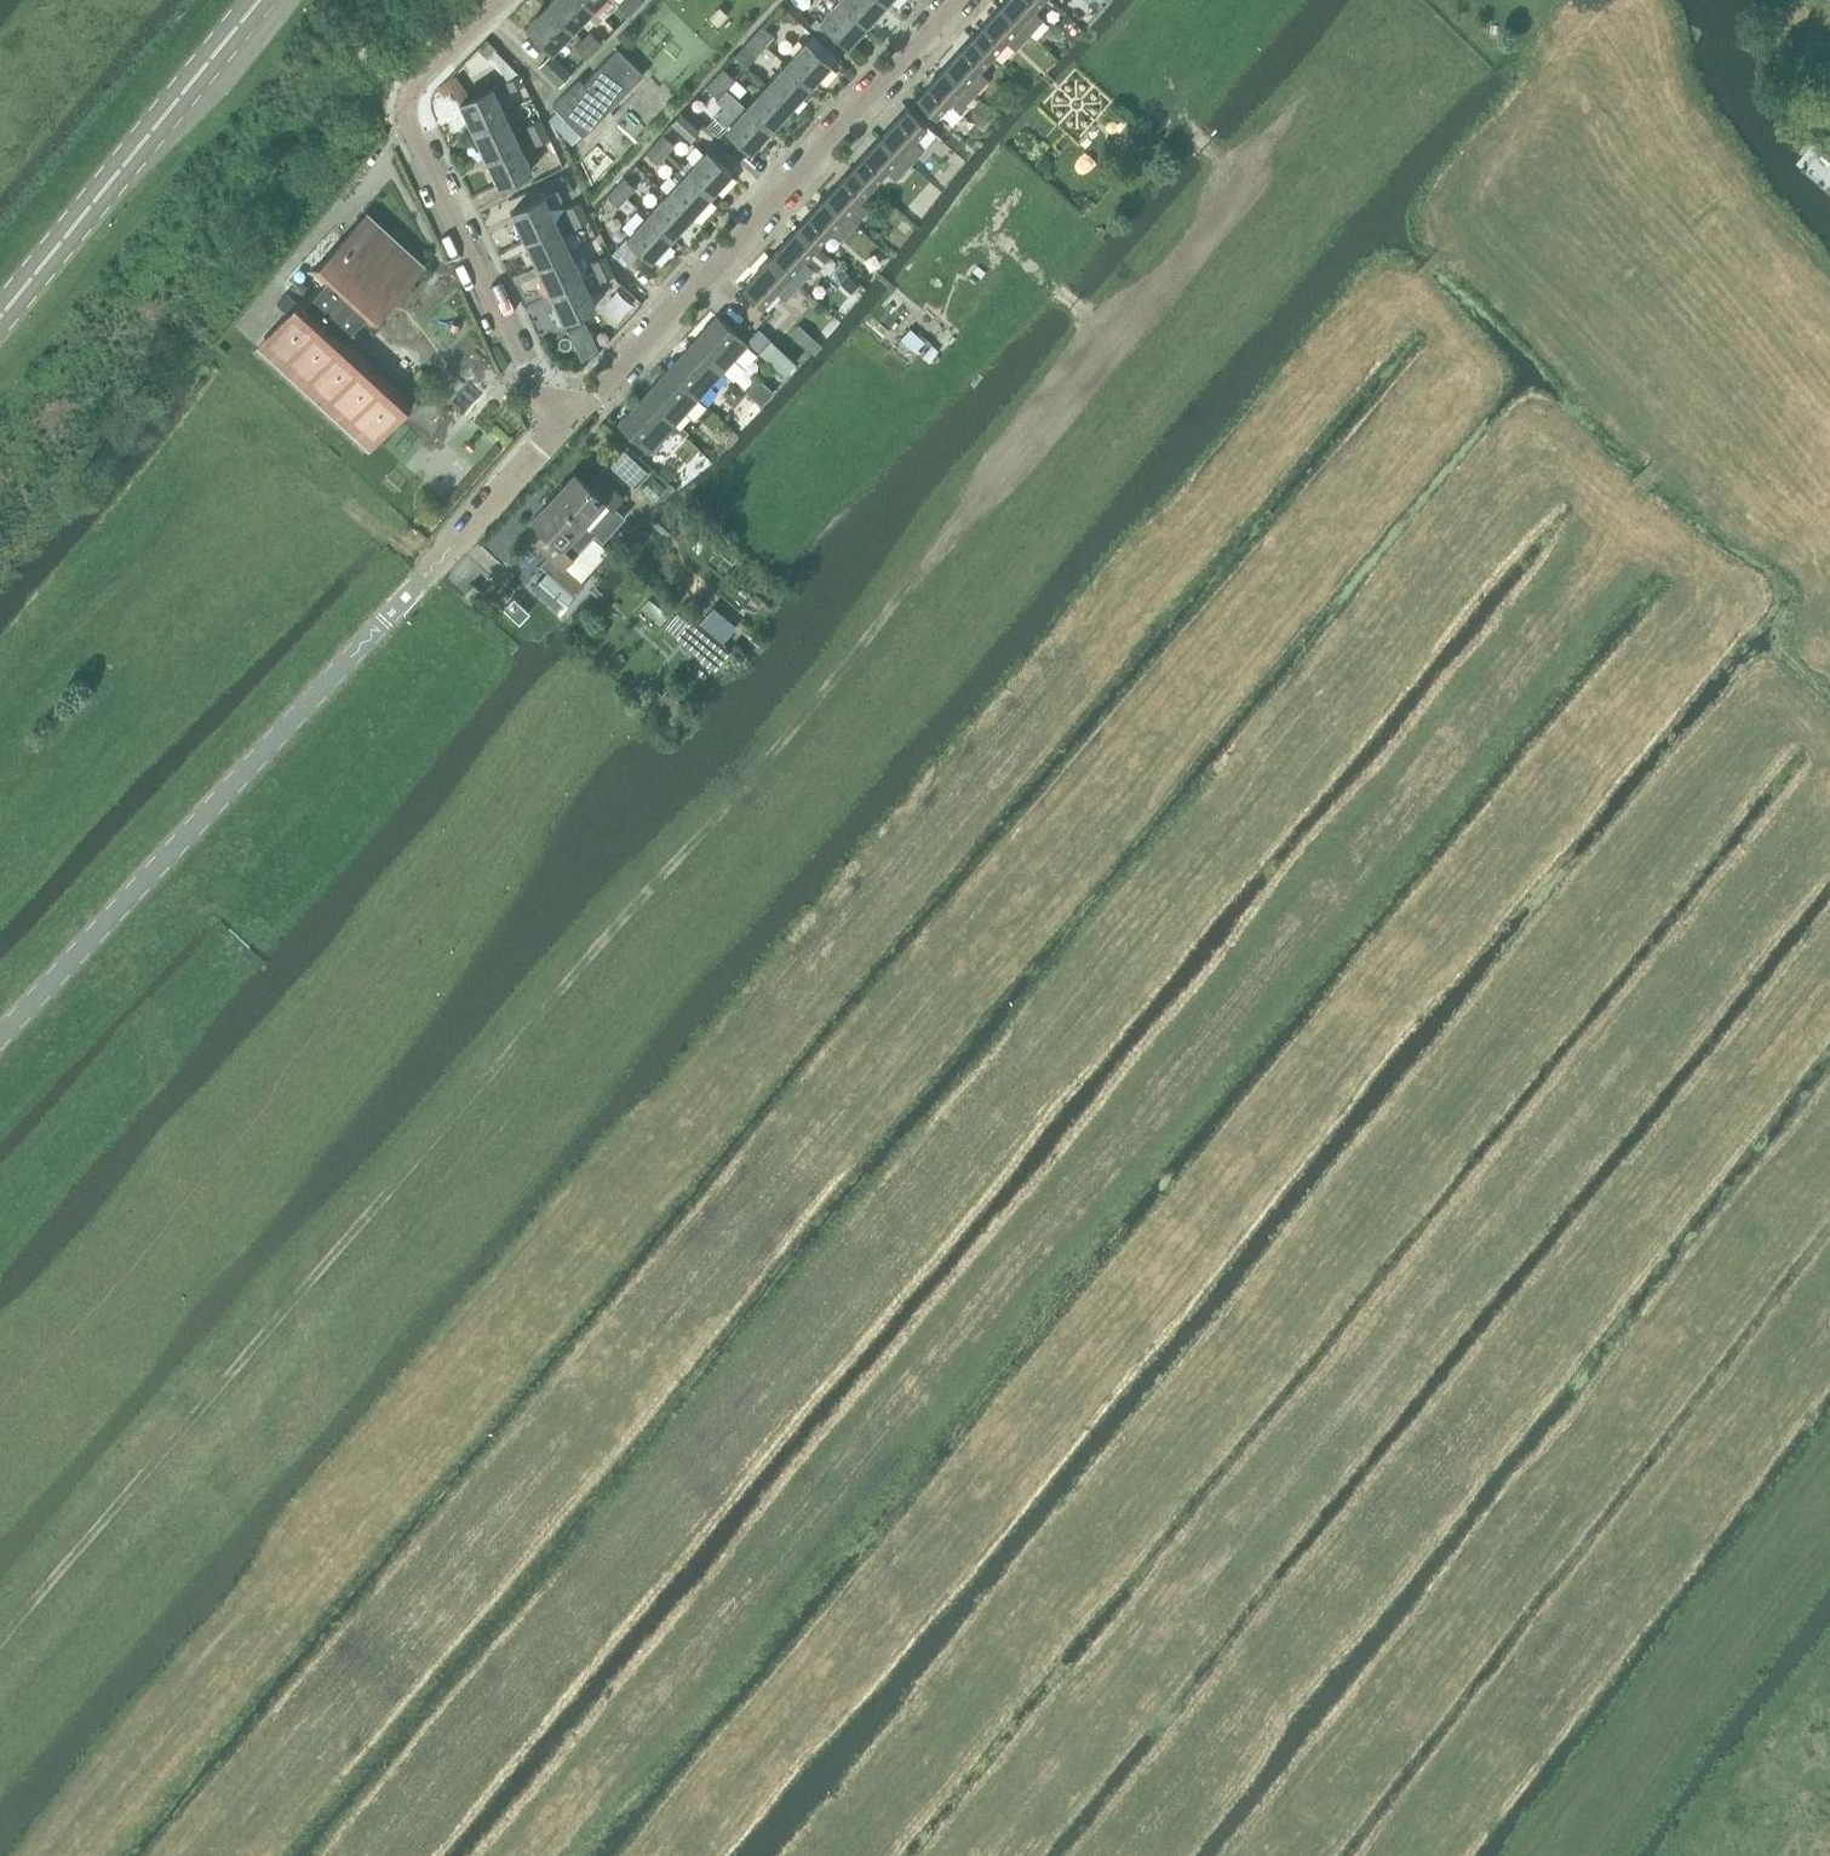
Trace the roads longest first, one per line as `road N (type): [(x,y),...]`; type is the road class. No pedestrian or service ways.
road 1 (unclassified): [(0,1036),(407,597)]
road 2 (residential): [(557,431),(955,0)]
road 3 (residential): [(497,0),(415,85),(408,120),(451,224),(557,431)]
road 4 (primary): [(0,322),(264,0)]
road 5 (residential): [(407,597),(557,431)]

